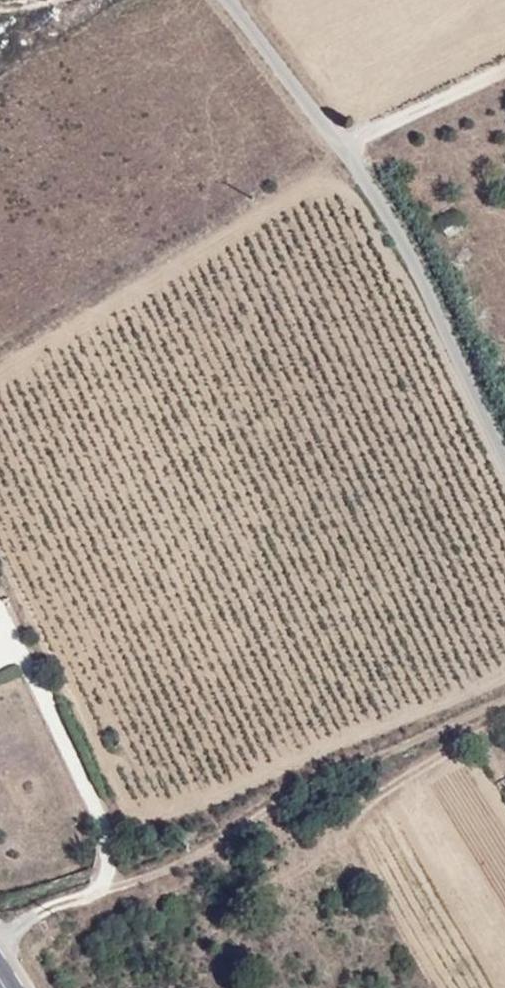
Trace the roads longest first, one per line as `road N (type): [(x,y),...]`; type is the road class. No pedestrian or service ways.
road 1 (unclassified): [(504,466),(390,225),(341,147),(224,0)]

